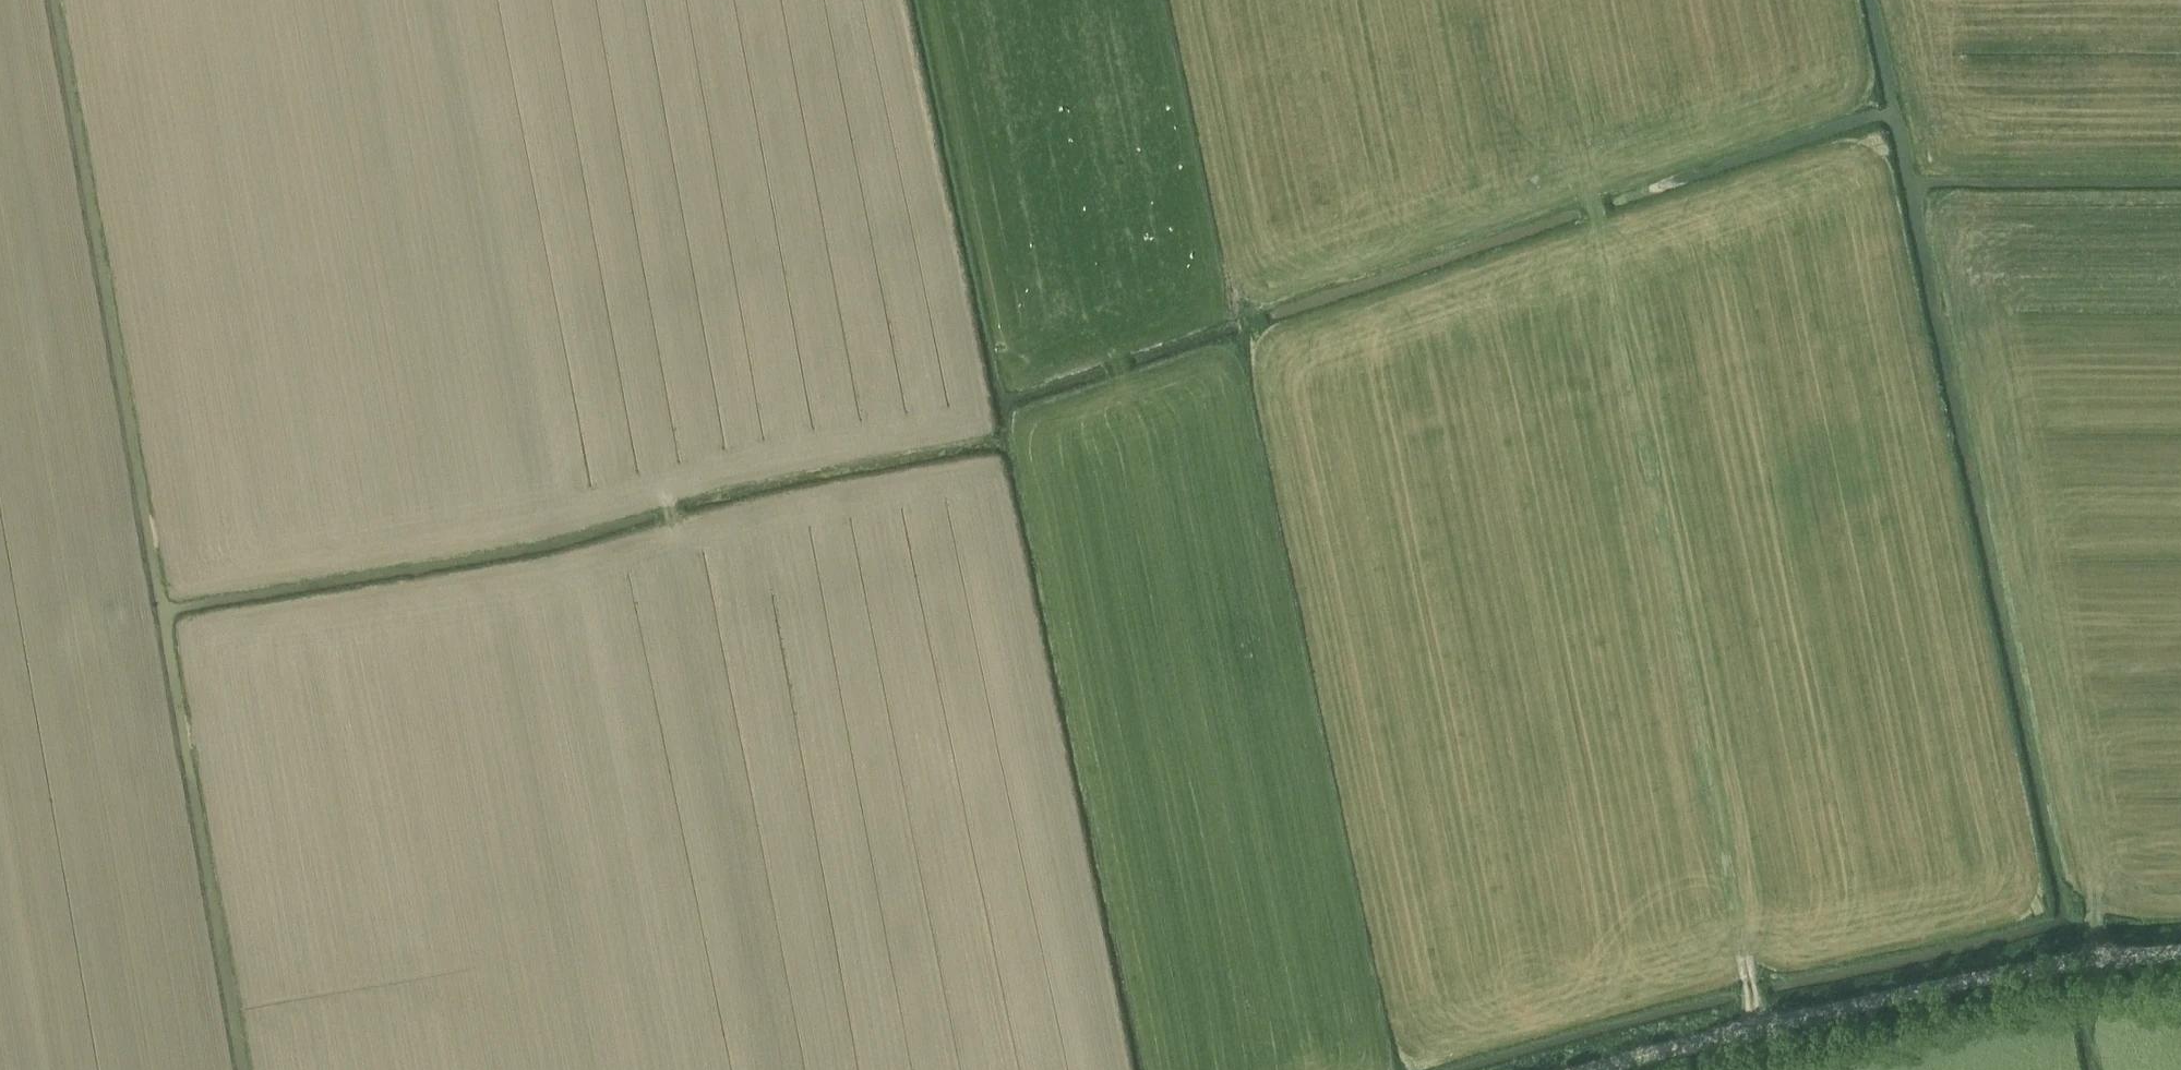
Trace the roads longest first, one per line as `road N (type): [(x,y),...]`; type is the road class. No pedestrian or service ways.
road 1 (unclassified): [(1596,1069),(1977,980),(2180,951)]
road 2 (track): [(115,585),(137,822),(176,1069)]

